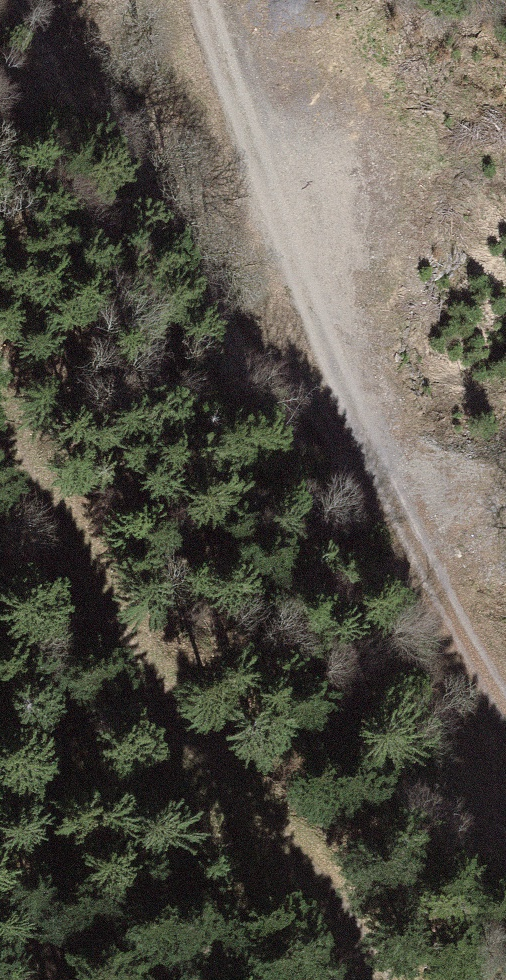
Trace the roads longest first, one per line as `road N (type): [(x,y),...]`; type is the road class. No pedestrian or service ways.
road 1 (track): [(505,705),(432,601),(234,116),(206,0)]
road 2 (track): [(0,414),(80,571),(216,761),(355,915),(393,979)]

